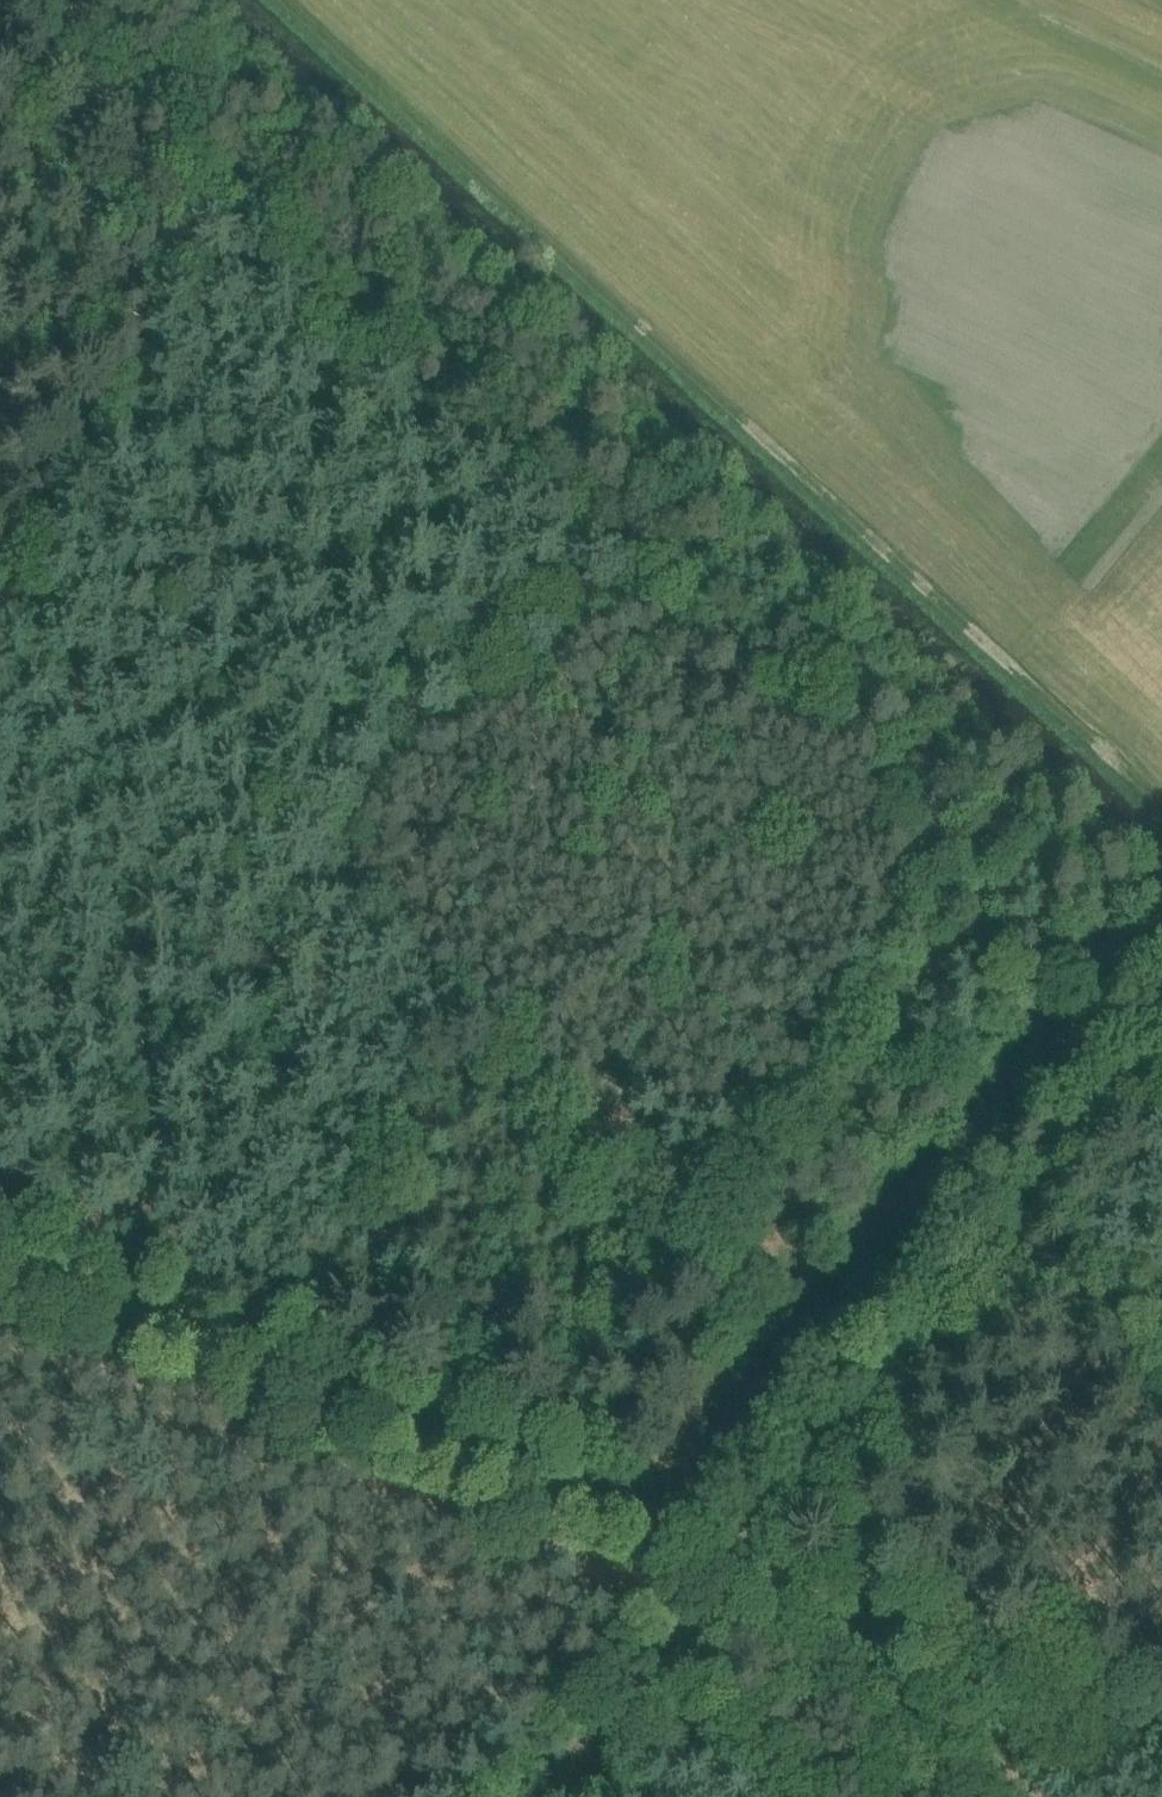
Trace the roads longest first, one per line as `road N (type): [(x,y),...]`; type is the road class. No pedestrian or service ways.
road 1 (track): [(747,1543),(0,1242)]
road 2 (track): [(747,1543),(1161,1703)]
road 3 (track): [(541,1796),(718,1583)]

